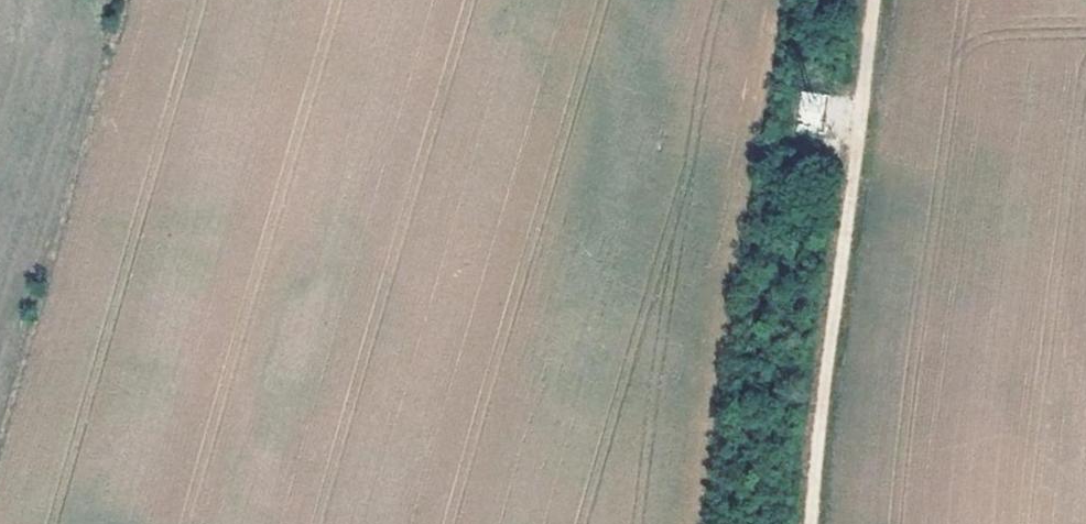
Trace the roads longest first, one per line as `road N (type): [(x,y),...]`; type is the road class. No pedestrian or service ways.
road 1 (track): [(809,523),(872,0)]

